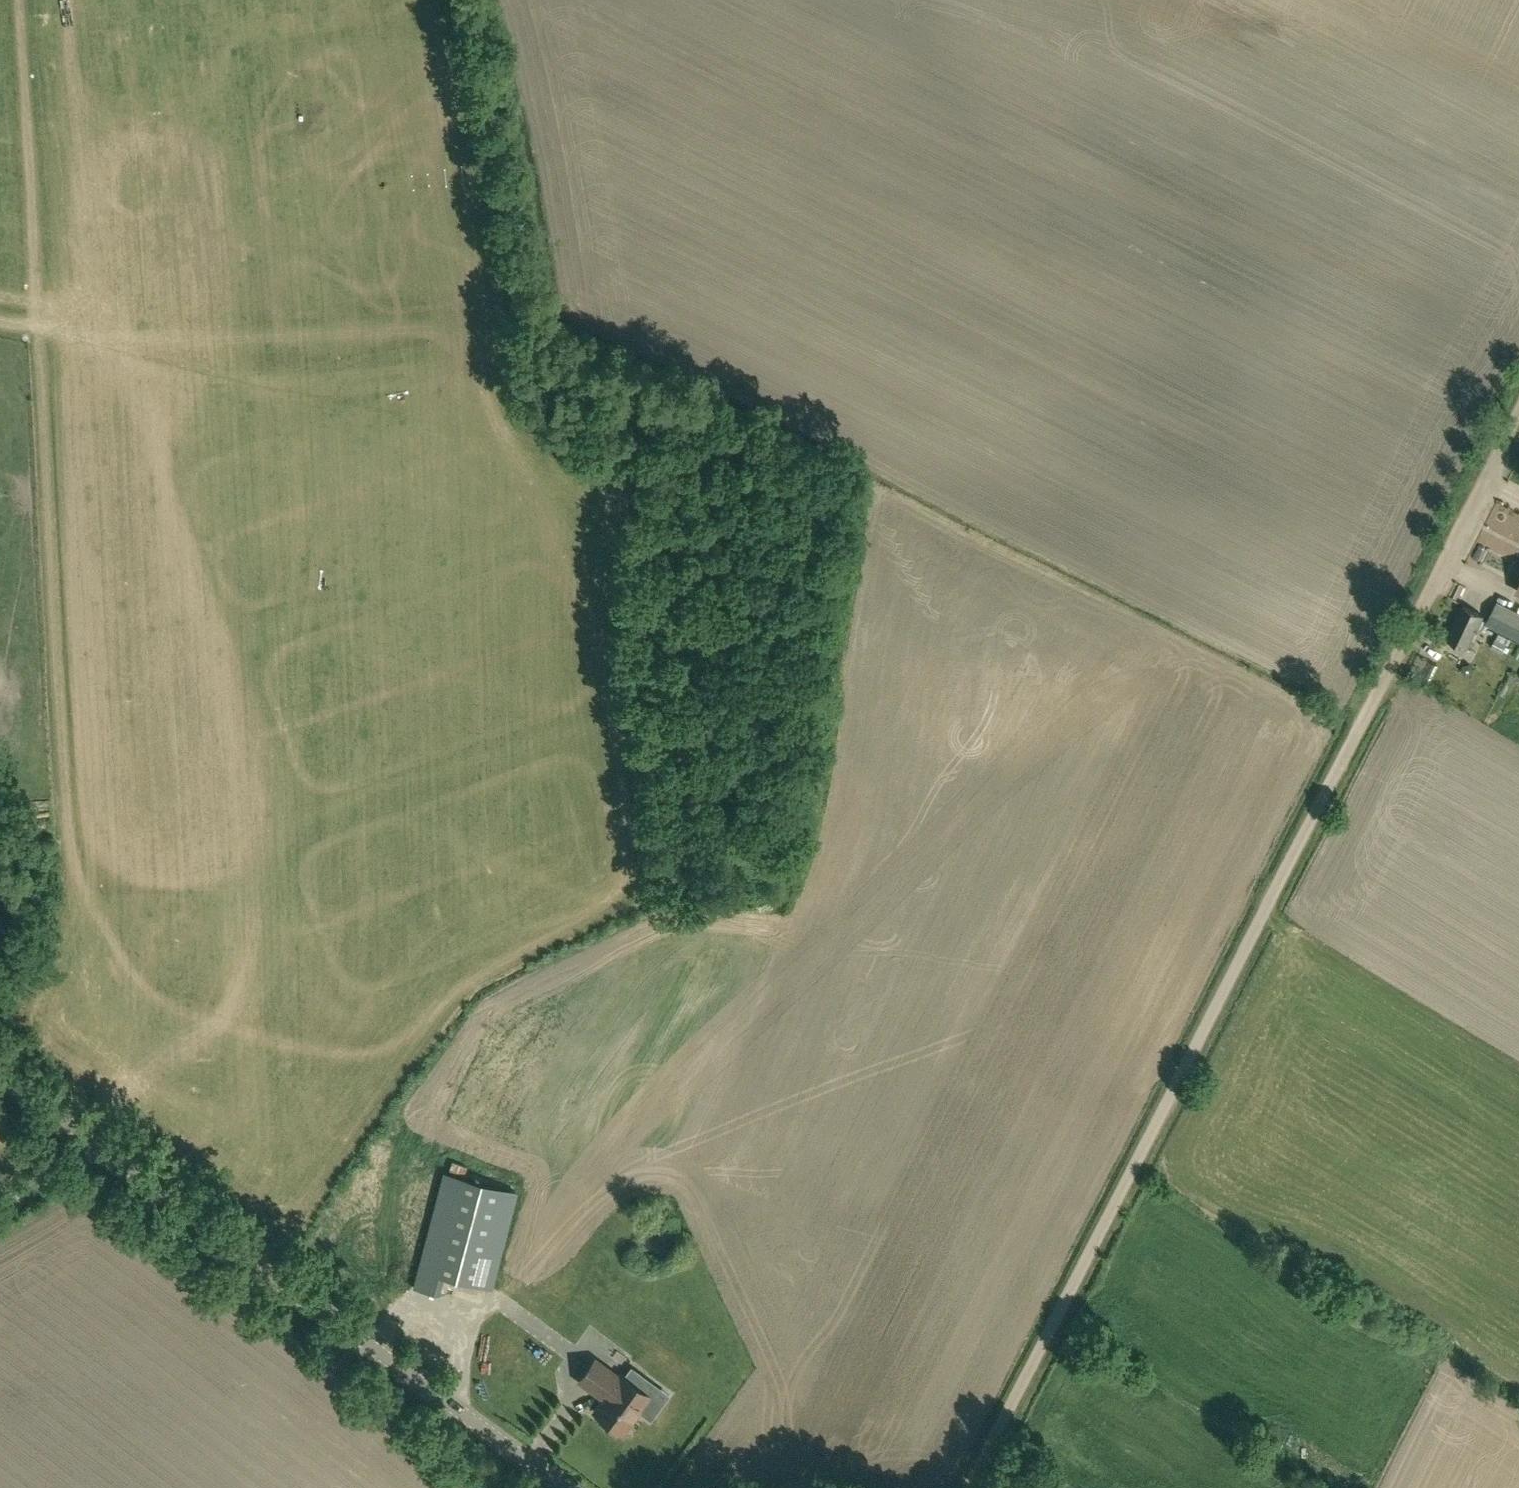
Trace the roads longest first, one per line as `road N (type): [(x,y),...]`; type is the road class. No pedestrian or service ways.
road 1 (track): [(971,1487),(1518,413)]
road 2 (unclassified): [(0,1066),(564,1487)]

